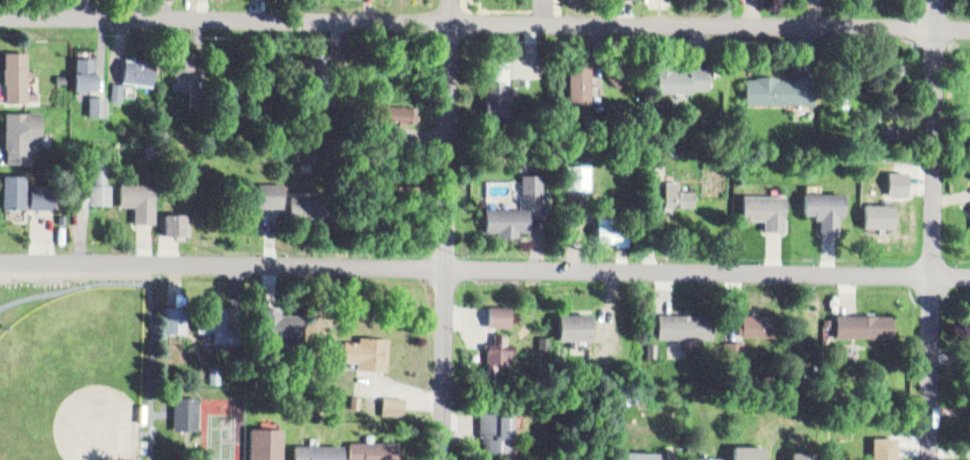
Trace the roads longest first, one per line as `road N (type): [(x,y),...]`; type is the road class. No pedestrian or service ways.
road 1 (residential): [(969,277),(0,262)]
road 2 (residential): [(969,27),(0,17)]
road 3 (residential): [(932,459),(939,0)]
road 4 (residential): [(443,459),(450,0)]

